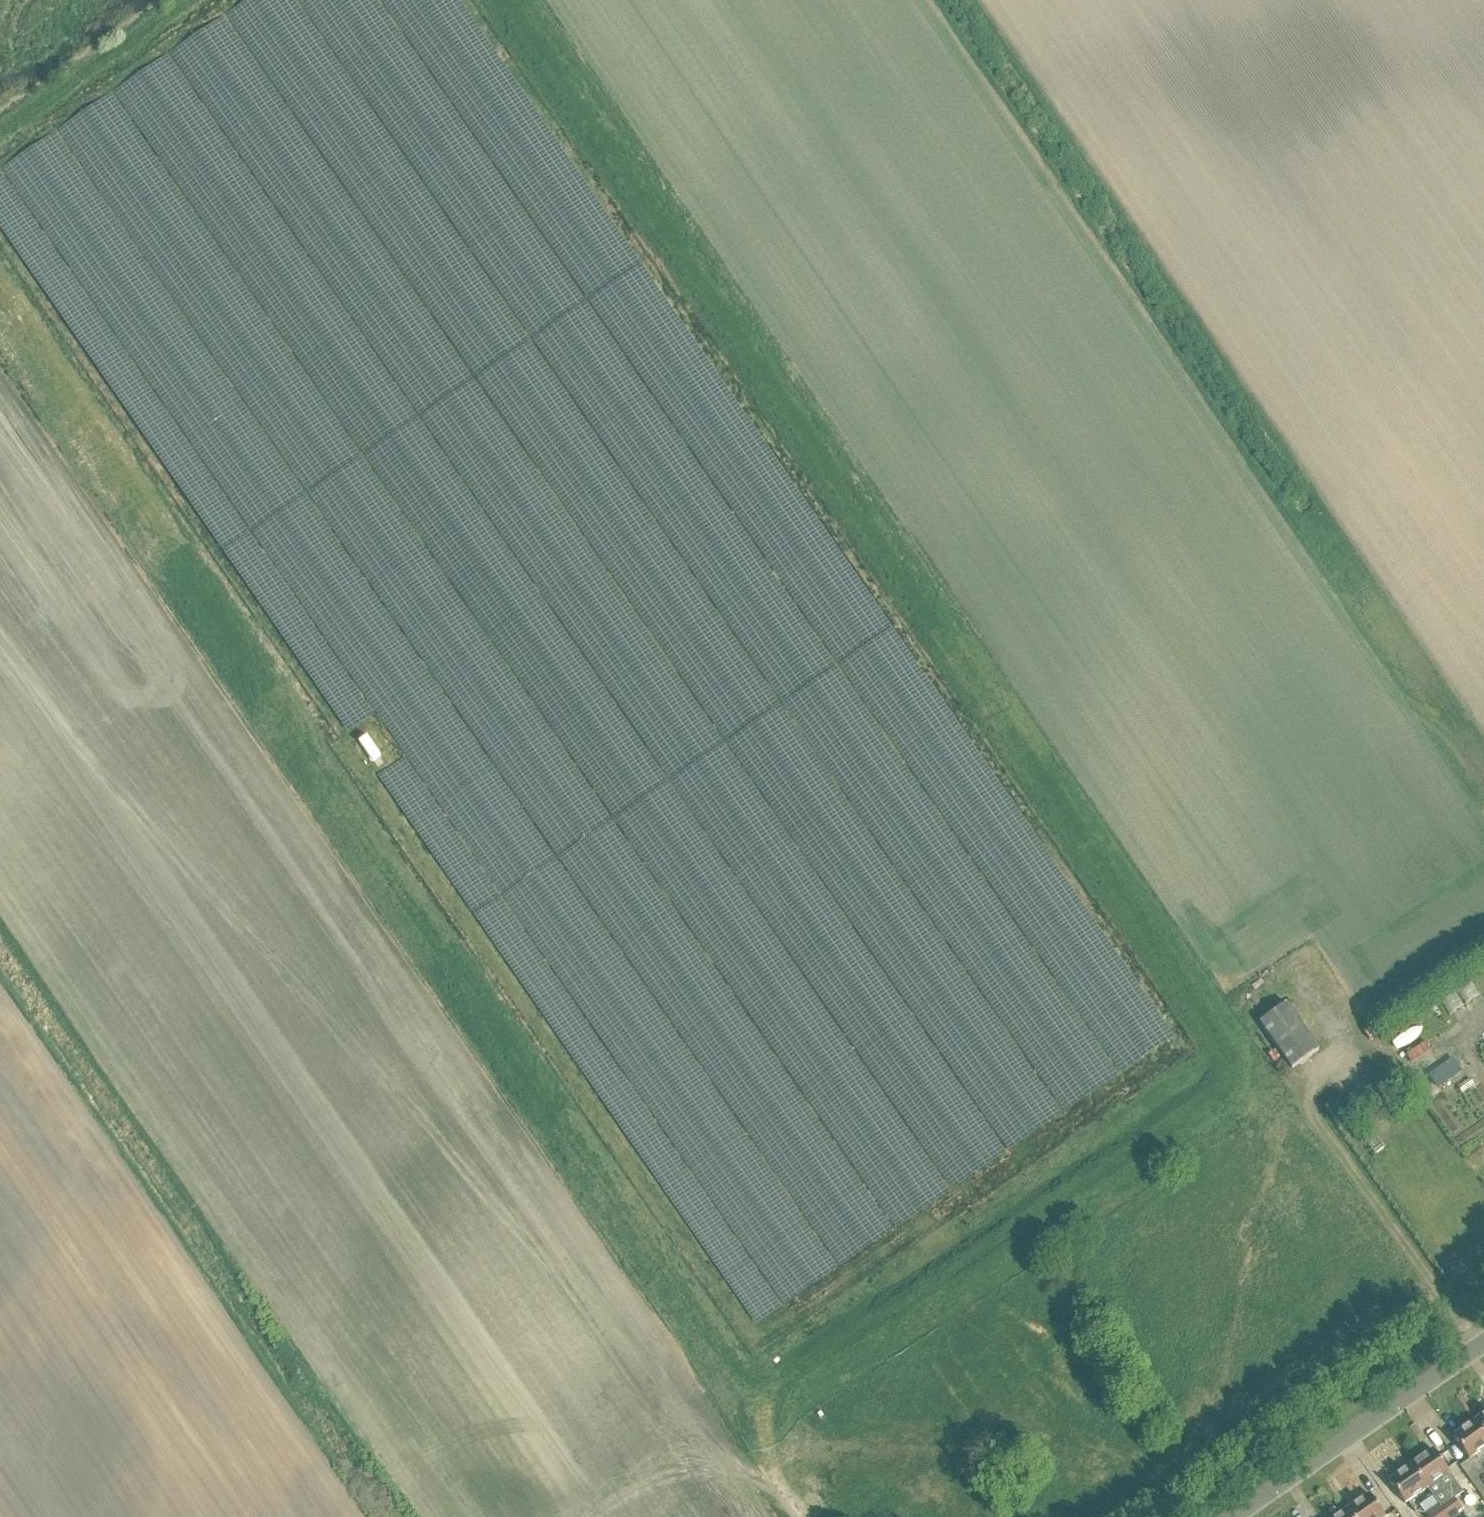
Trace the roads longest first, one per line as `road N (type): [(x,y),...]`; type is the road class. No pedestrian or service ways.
road 1 (track): [(801,1516),(764,1467),(774,1392),(1224,1092),(1231,1051),(509,0)]
road 2 (unclassified): [(1234,1516),(1483,1344)]
road 3 (track): [(1345,1052),(1346,1027),(1483,939)]

